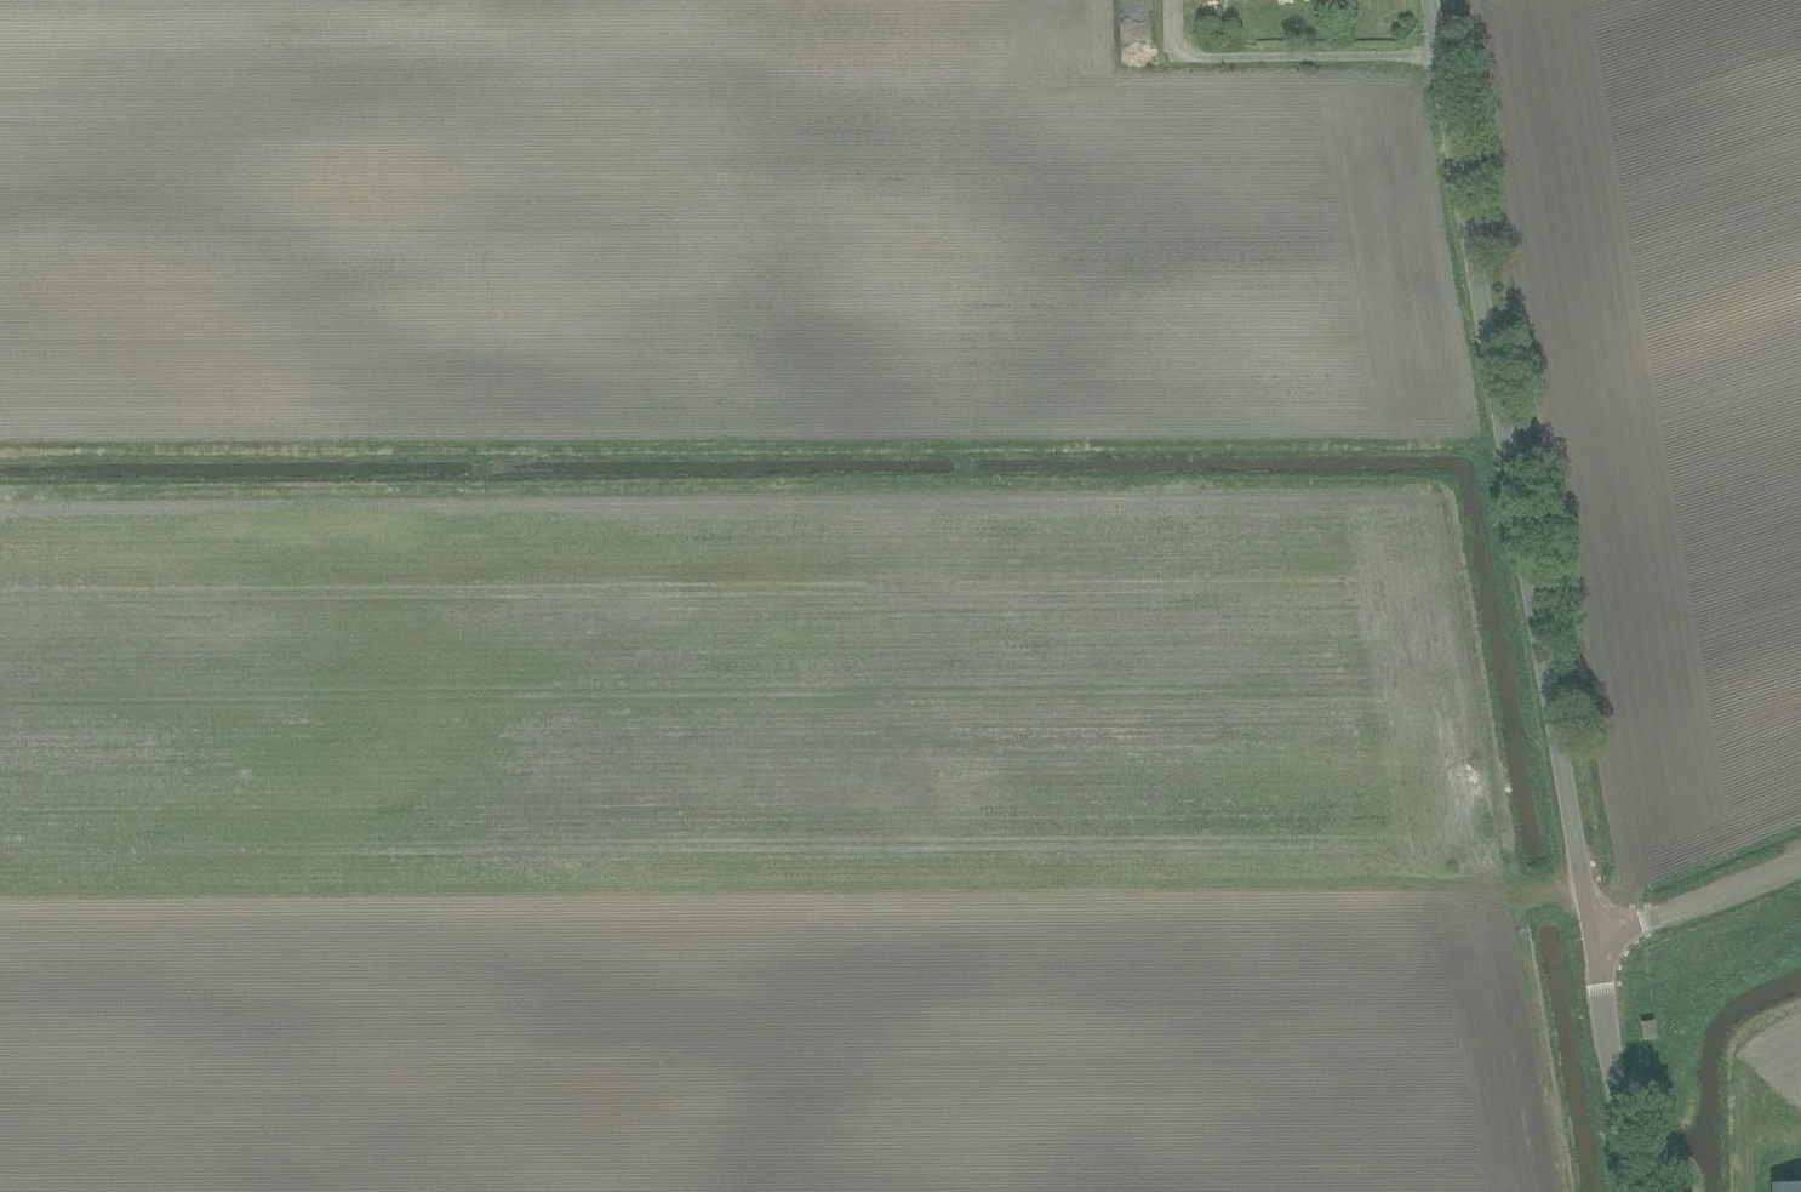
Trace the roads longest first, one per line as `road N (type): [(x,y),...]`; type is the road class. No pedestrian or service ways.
road 1 (residential): [(1592,920),(1431,0)]
road 2 (residential): [(1637,1191),(1592,920)]
road 3 (residential): [(1592,920),(1800,850)]

